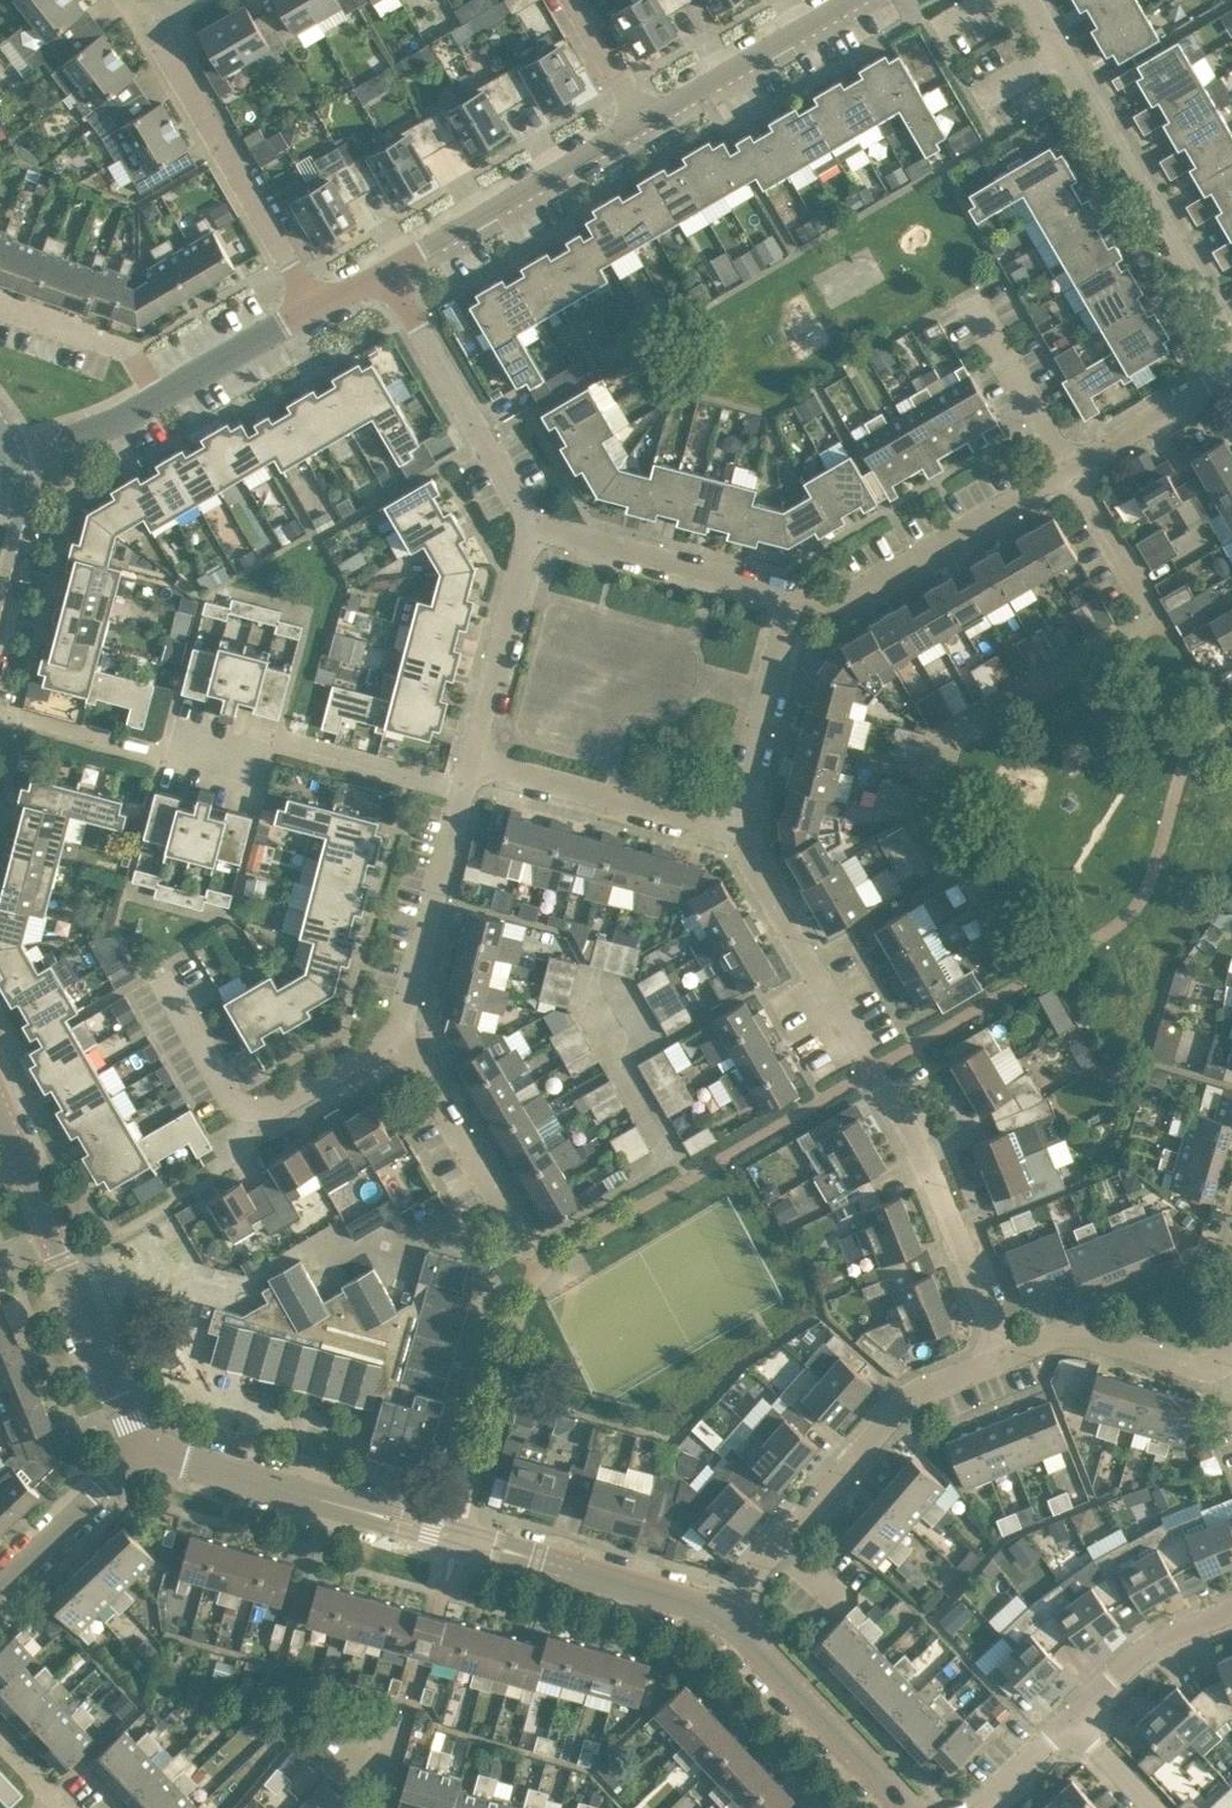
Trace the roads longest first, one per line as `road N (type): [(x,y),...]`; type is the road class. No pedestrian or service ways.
road 1 (tertiary): [(720,1614),(141,1446)]
road 2 (residential): [(463,791),(230,729),(219,770),(0,713)]
road 3 (residential): [(1231,374),(847,598),(789,593)]
road 4 (residential): [(1231,348),(1030,0)]
road 5 (residential): [(720,1614),(912,1394),(1004,1358)]
road 6 (tertiary): [(141,1446),(0,1116)]
road 7 (tertiary): [(0,450),(108,425),(311,308)]
road 8 (residential): [(400,1036),(265,1113),(243,1109),(165,979)]
road 9 (residential): [(311,308),(146,23)]
road 10 (residential): [(1004,1358),(922,1152),(881,1083)]
road 11 (residential): [(533,527),(388,263)]
road 12 (tertiary): [(388,263),(642,117)]
road 13 (tertiary): [(912,1807),(720,1614)]
road 14 (residential): [(865,1055),(729,826)]
road 15 (residential): [(473,760),(729,826)]
road 16 (residential): [(789,593),(533,527)]
road 17 (residential): [(400,1036),(463,791)]
road 18 (residential): [(527,1245),(400,1036)]
road 19 (residential): [(533,527),(473,760)]
road 20 (residential): [(729,826),(789,593)]
road 21 (tertiary): [(642,117),(842,0)]
road 22 (residential): [(1004,1358),(1070,1333),(1193,1369),(1222,1368)]
road 23 (residential): [(1068,1723),(1159,1637),(1231,1610)]
road 24 (residential): [(0,1587),(141,1446)]
road 25 (tertiary): [(0,589),(18,518),(18,467),(0,451)]
road 26 (residential): [(642,117),(573,0)]
road 27 (residential): [(966,1807),(1068,1723)]

